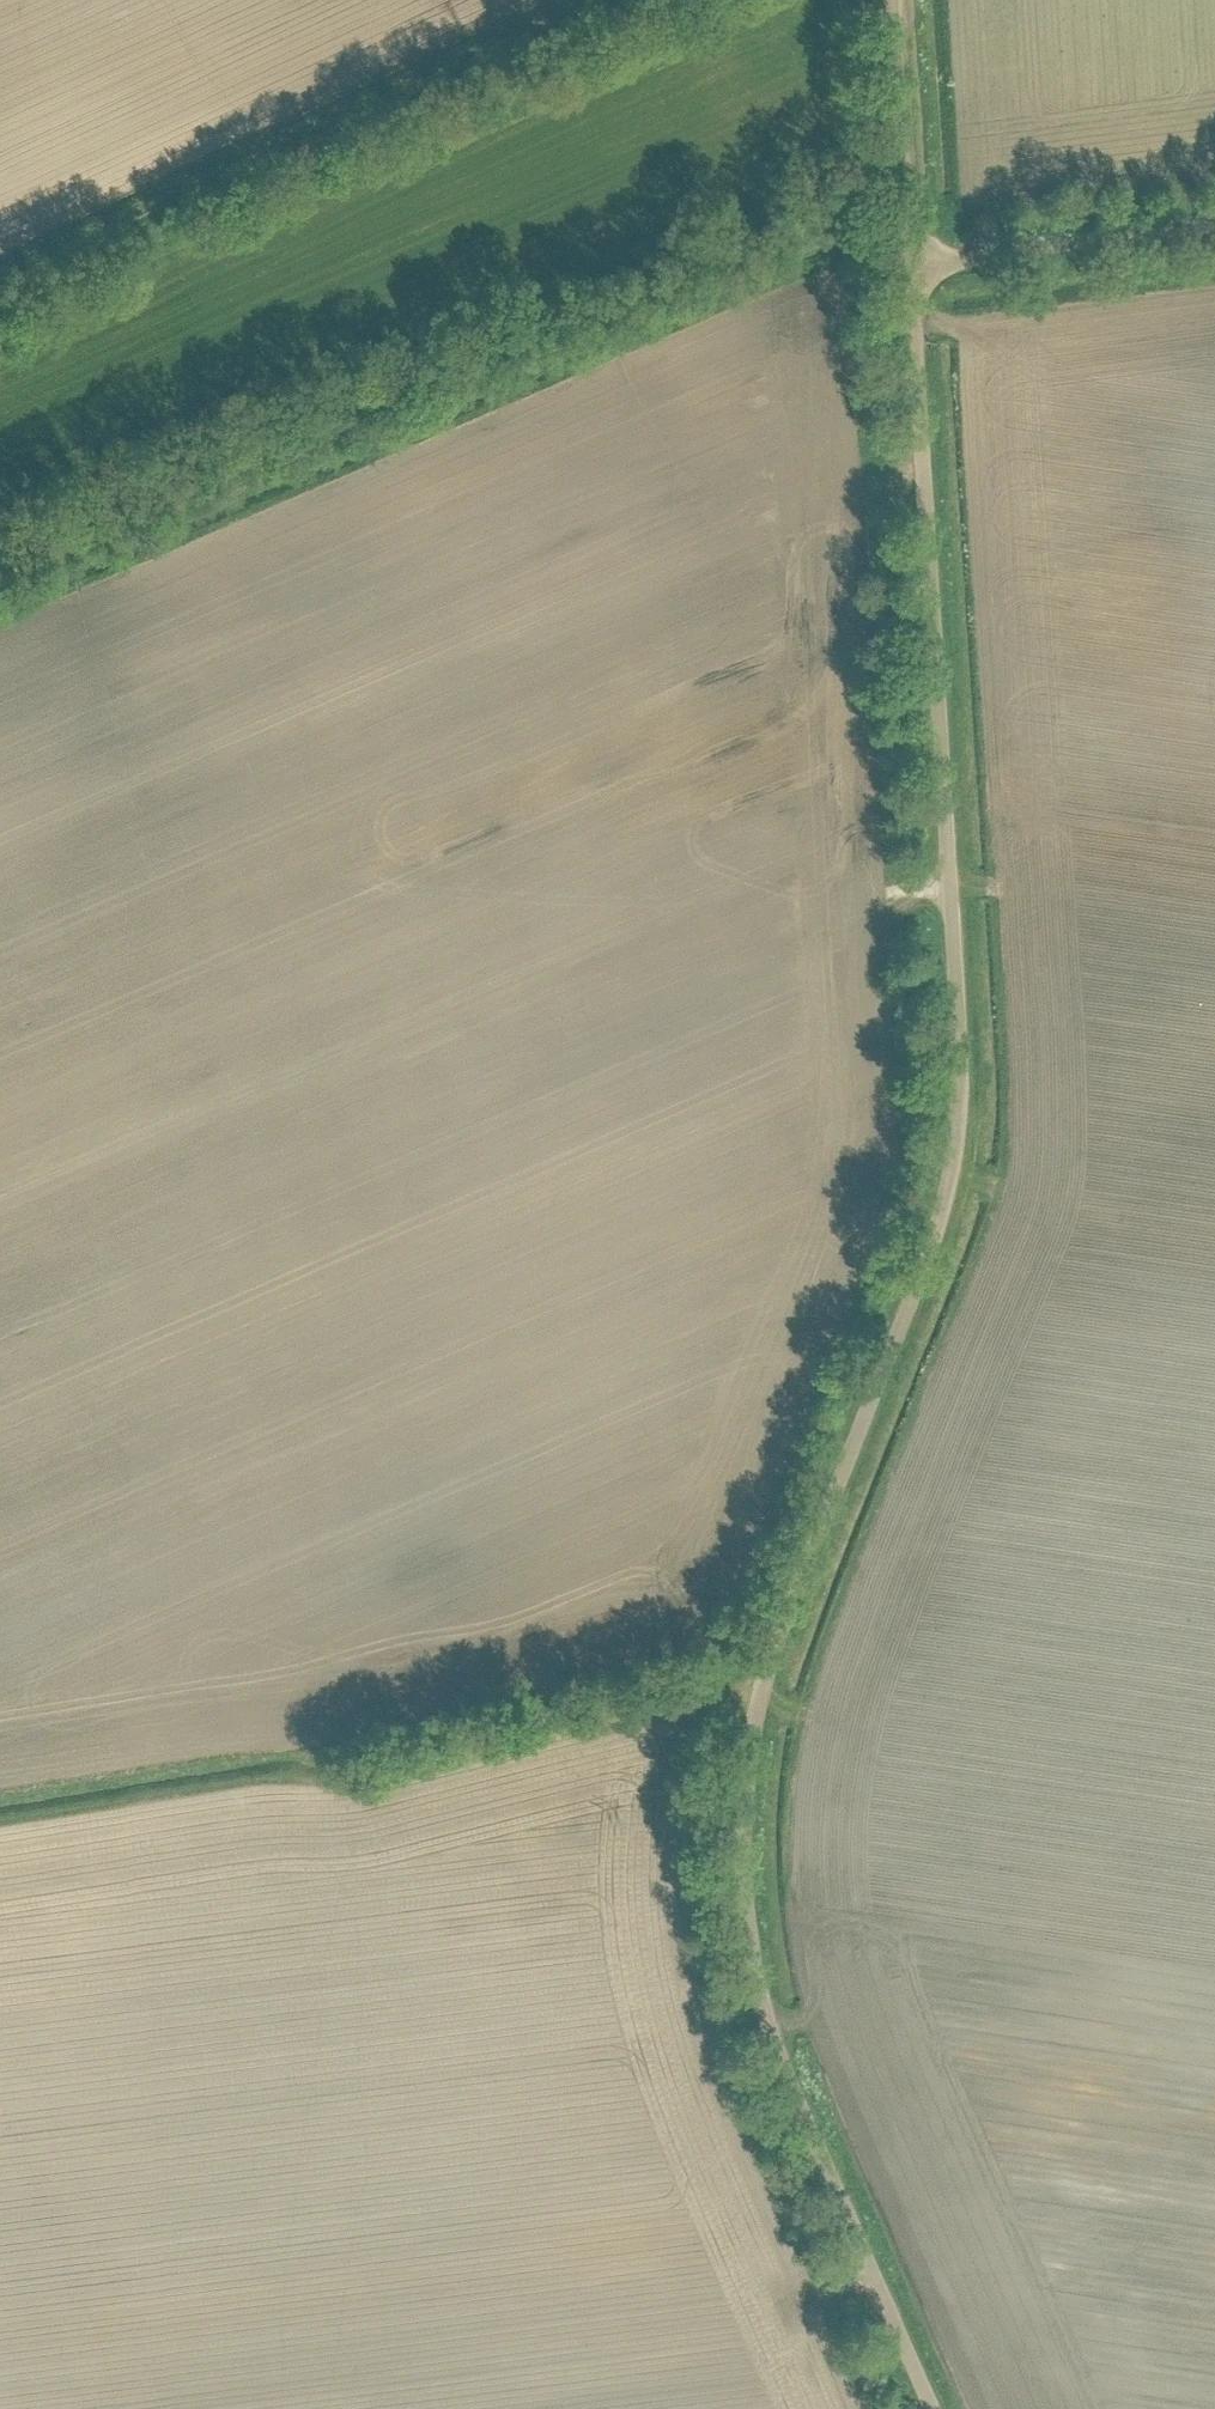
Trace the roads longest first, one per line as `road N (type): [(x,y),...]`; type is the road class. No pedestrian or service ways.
road 1 (unclassified): [(935,2408),(766,2014),(745,1827),(755,1718),(950,1183),(963,1081),(909,263)]
road 2 (unclassified): [(909,263),(1214,223)]
road 3 (unclassified): [(909,263),(893,0)]

